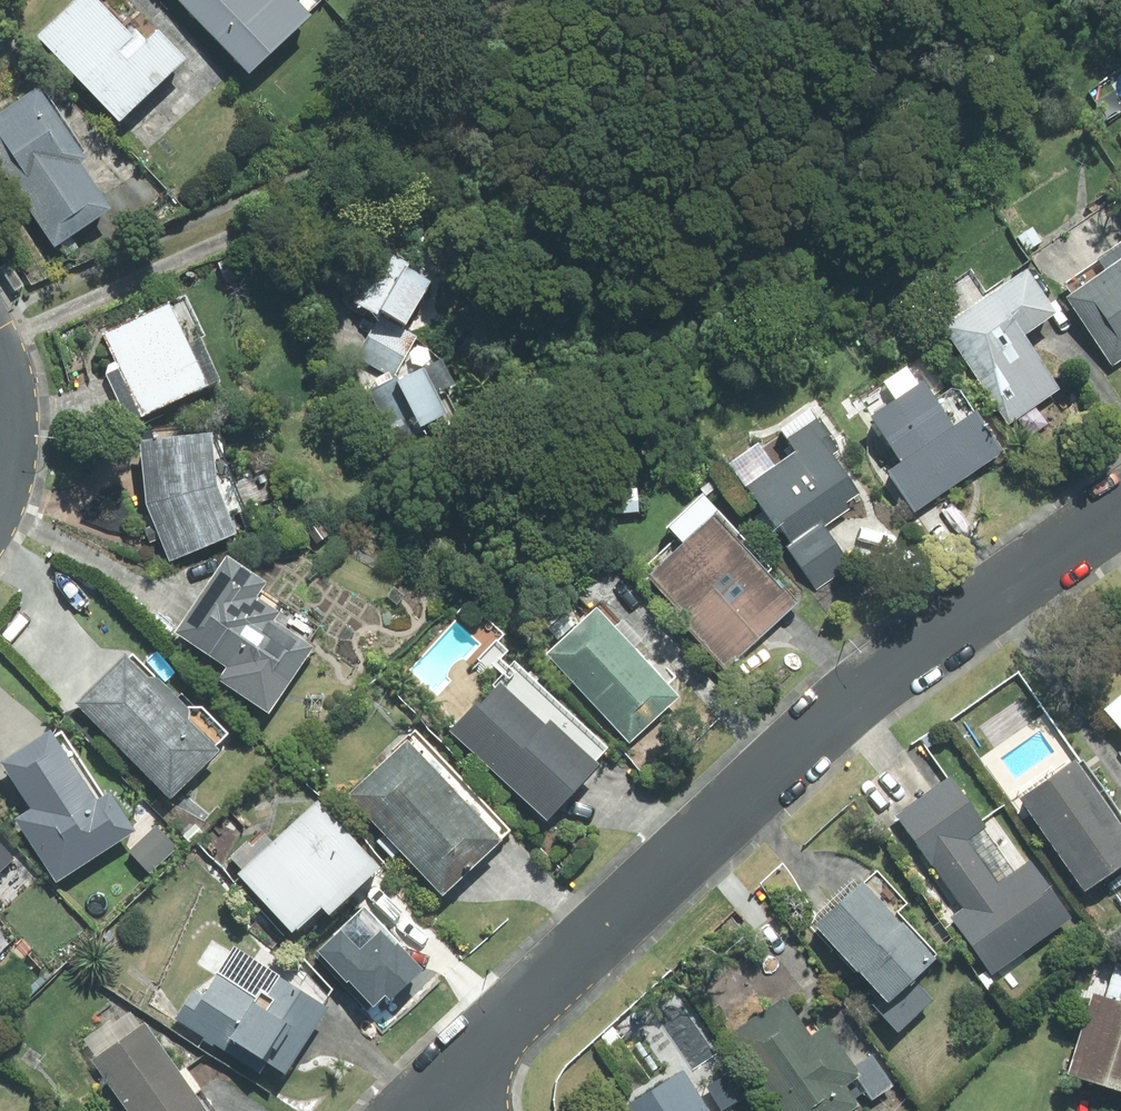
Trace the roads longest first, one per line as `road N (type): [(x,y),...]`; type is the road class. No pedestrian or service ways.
road 1 (residential): [(448,1074),(847,708),(1120,510)]
road 2 (residential): [(0,357),(14,421),(0,500)]

